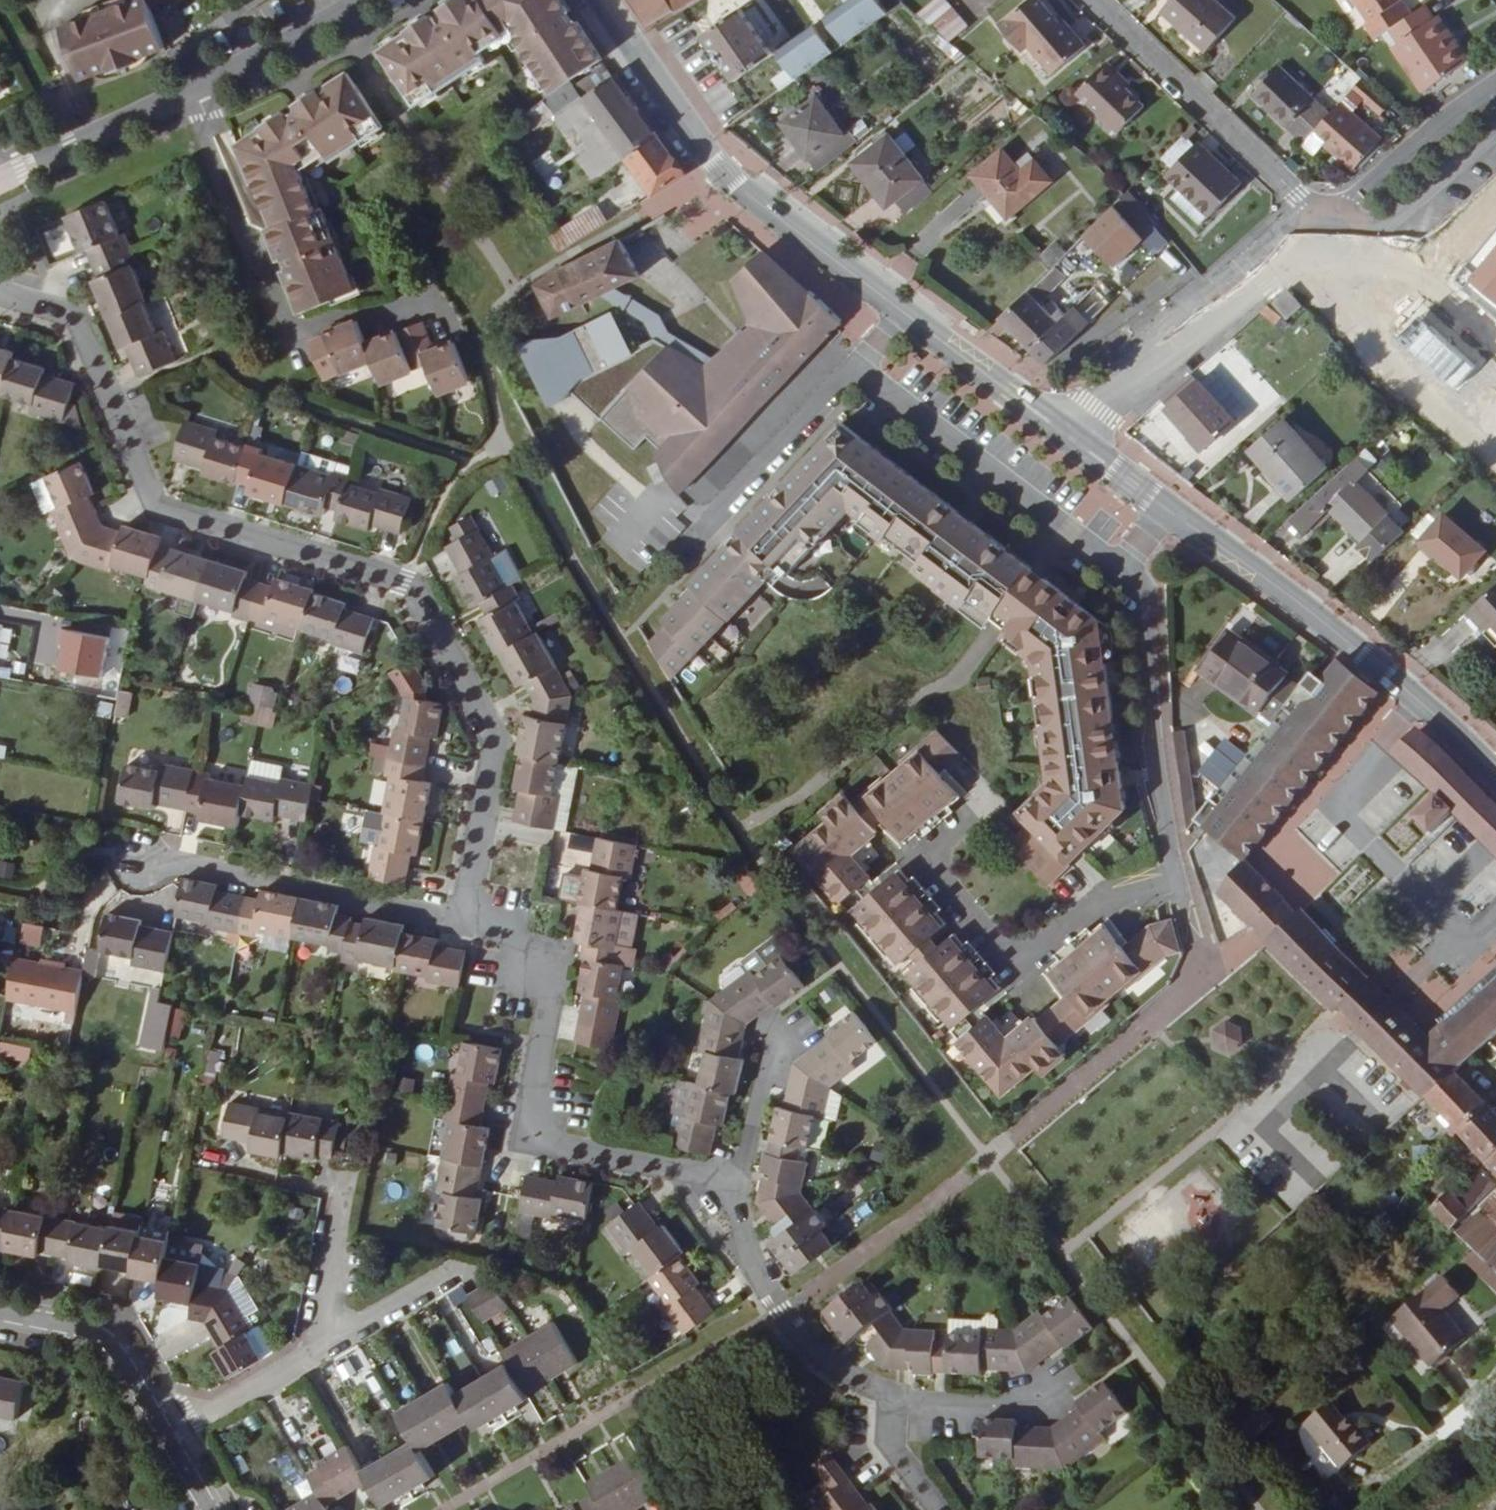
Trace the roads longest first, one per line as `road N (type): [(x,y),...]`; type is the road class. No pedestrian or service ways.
road 1 (residential): [(0,297),(79,320),(159,510),(405,585),(419,599),(494,734),(468,923)]
road 2 (secondary): [(1069,436),(723,172),(693,142),(598,0)]
road 3 (residential): [(468,923),(509,931),(553,1006),(530,1126),(543,1145),(709,1178),(742,1198)]
road 4 (secondary): [(1419,705),(1301,604),(1069,436)]
road 5 (unclassified): [(0,184),(318,35),(368,0)]
road 6 (residential): [(986,814),(944,850),(942,874),(1012,958),(1040,959),(1110,898),(1178,883)]
road 7 (residential): [(1419,705),(1333,809),(1473,950),(1495,928)]
road 8 (residential): [(468,923),(137,859)]
road 9 (residential): [(1178,883),(1156,742),(1147,592),(1121,568)]
road 10 (residential): [(1095,0),(1312,216)]
road 11 (unclassified): [(1069,436),(1305,256)]
road 12 (residential): [(742,1198),(744,1236),(782,1318),(811,1353),(896,1399)]
road 13 (unclassified): [(173,1440),(113,1350),(89,1333),(0,1316)]
road 14 (unclassified): [(1495,89),(1347,210)]
road 15 (residential): [(896,1399),(1025,1410),(1071,1376)]
road 16 (residential): [(778,1032),(742,1198)]
road 17 (residential): [(173,1440),(318,1354)]
road 18 (residential): [(318,1354),(464,1272)]
road 19 (unclassified): [(1368,240),(1495,131)]
road 20 (residential): [(1353,269),(1423,290),(1495,349)]
road 21 (residential): [(346,1197),(318,1354)]
road 22 (residential): [(1159,1020),(1198,987),(1202,952),(1178,883)]
road 23 (track): [(1372,1488),(1495,1394)]
road 24 (residential): [(896,1399),(890,1448),(938,1509)]

